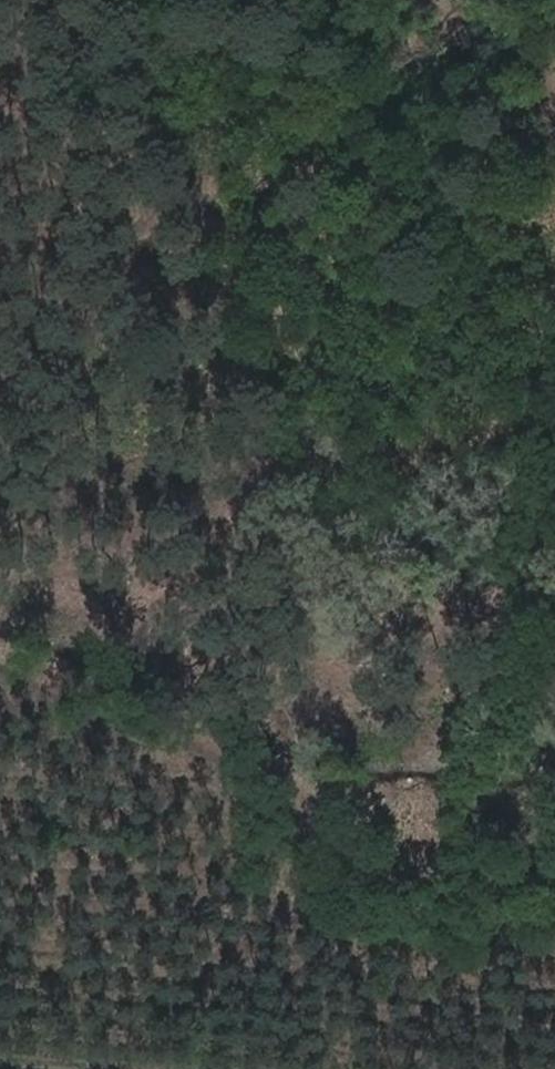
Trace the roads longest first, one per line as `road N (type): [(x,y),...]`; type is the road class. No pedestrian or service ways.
road 1 (track): [(226,1068),(0,1052)]

